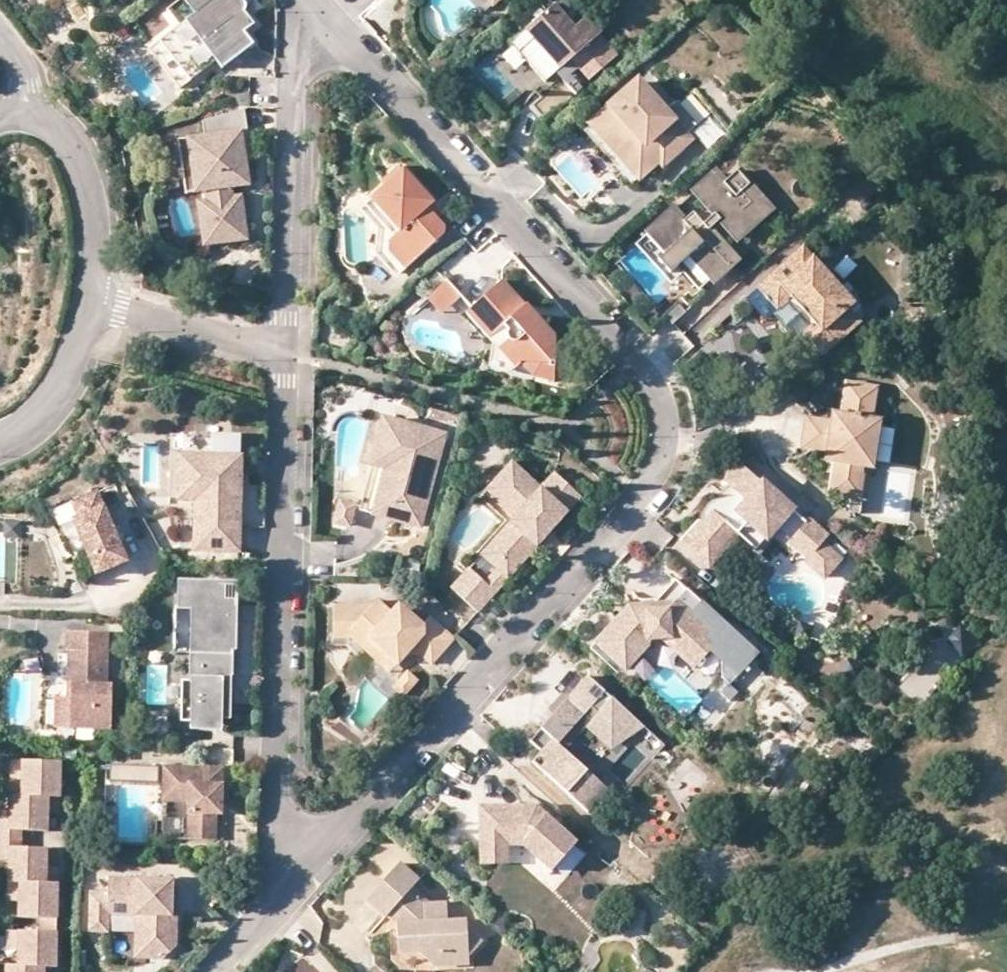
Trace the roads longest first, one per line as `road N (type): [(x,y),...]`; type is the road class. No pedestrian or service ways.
road 1 (residential): [(279,897),(665,468),(669,436),(669,390),(303,0)]
road 2 (residential): [(279,897),(282,347)]
road 3 (residential): [(282,347),(292,0)]
road 4 (residential): [(89,305),(92,229),(76,160),(53,128),(22,118)]
road 5 (residential): [(89,305),(282,347)]
road 6 (residential): [(0,438),(43,405),(71,359),(89,305)]
road 7 (track): [(812,971),(946,936)]

